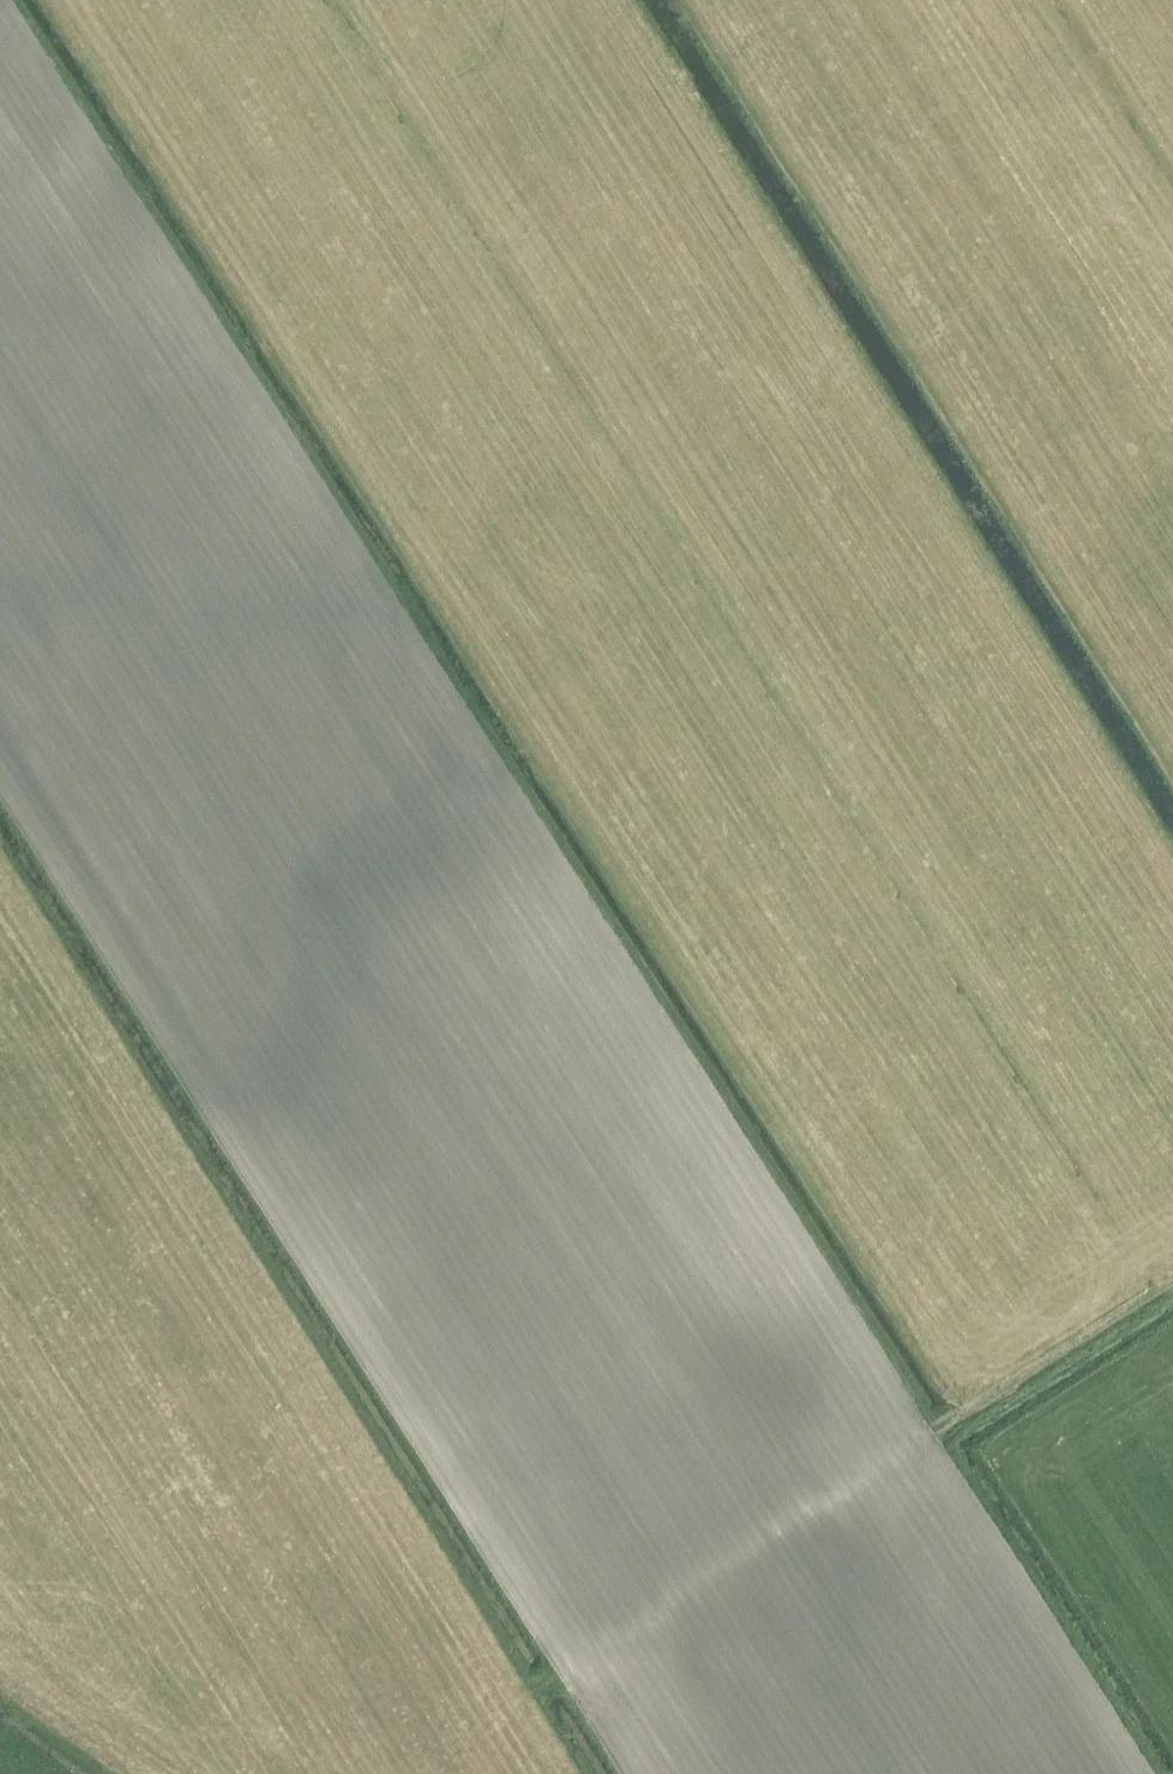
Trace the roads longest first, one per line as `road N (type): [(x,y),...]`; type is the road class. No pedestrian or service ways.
road 1 (track): [(1172,1278),(959,1415)]

